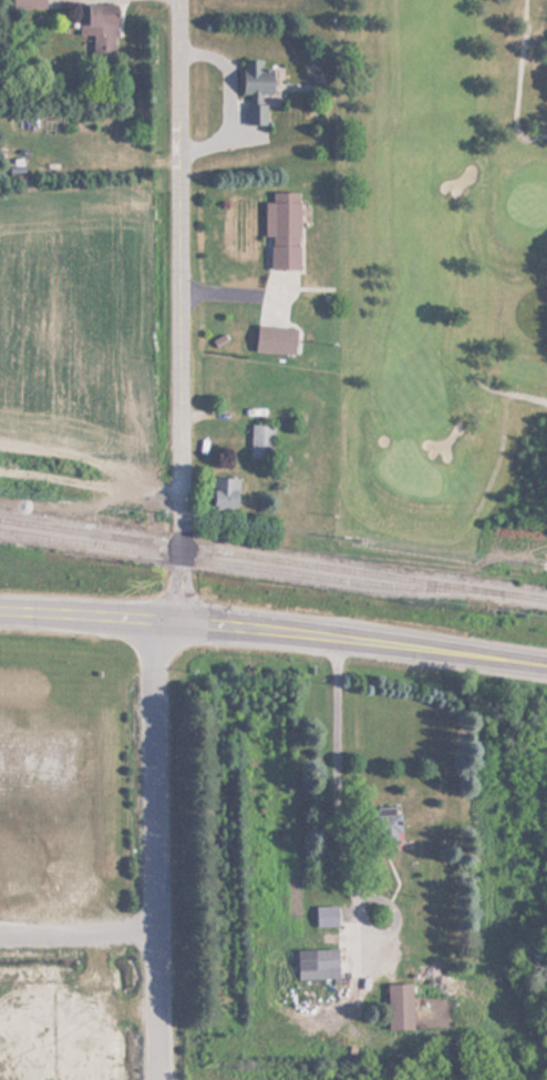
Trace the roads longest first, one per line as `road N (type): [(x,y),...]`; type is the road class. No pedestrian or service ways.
road 1 (residential): [(176,618),(183,548),(182,0)]
road 2 (residential): [(176,618),(153,675),(158,1079)]
road 3 (primary): [(176,618),(546,665)]
road 4 (primary): [(176,618),(0,608)]

